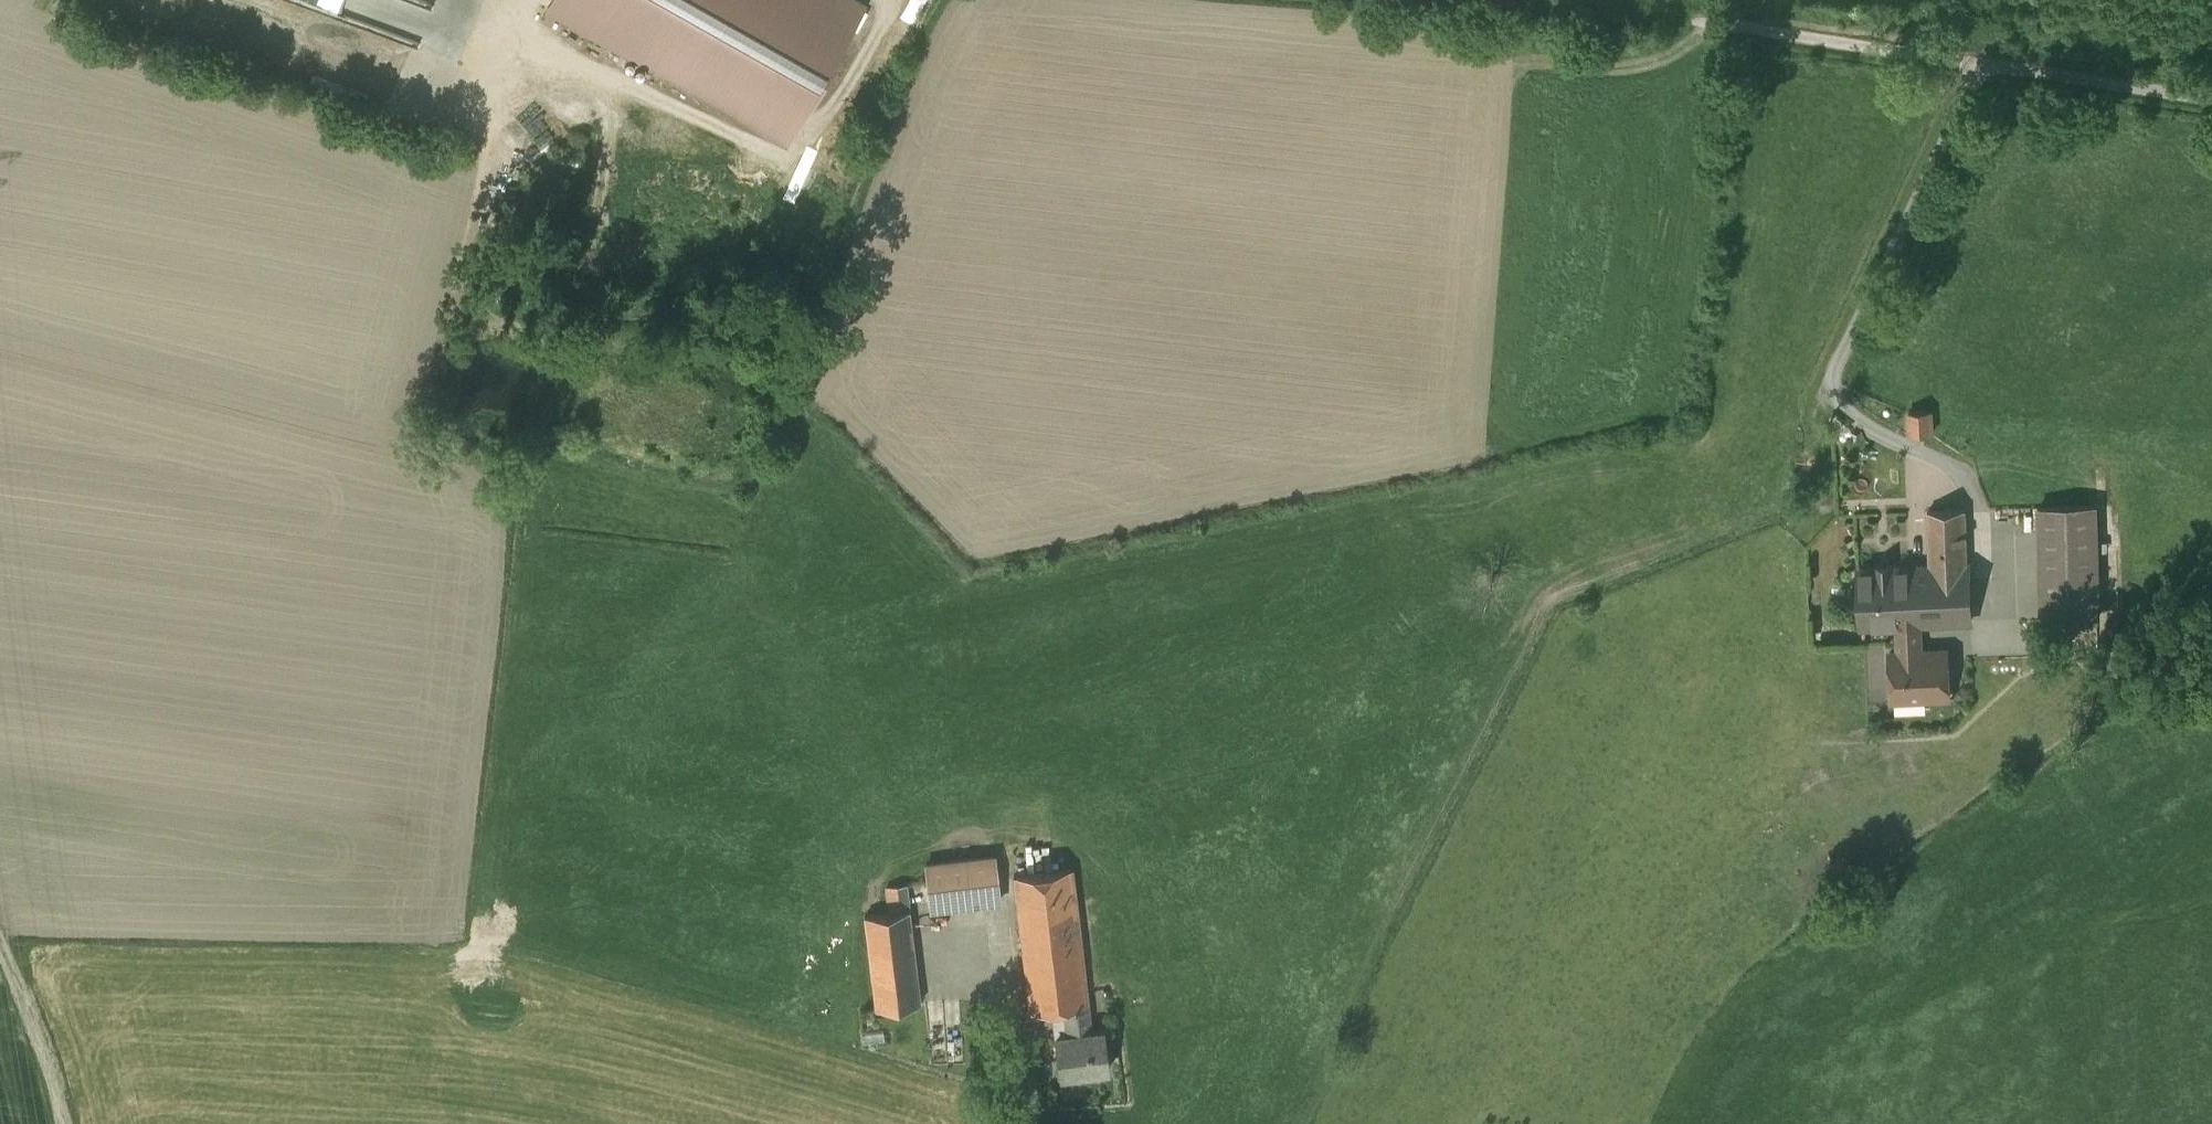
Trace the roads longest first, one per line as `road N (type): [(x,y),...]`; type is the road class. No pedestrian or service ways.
road 1 (unclassified): [(2211,96),(1710,20)]
road 2 (track): [(65,1123),(0,930)]

